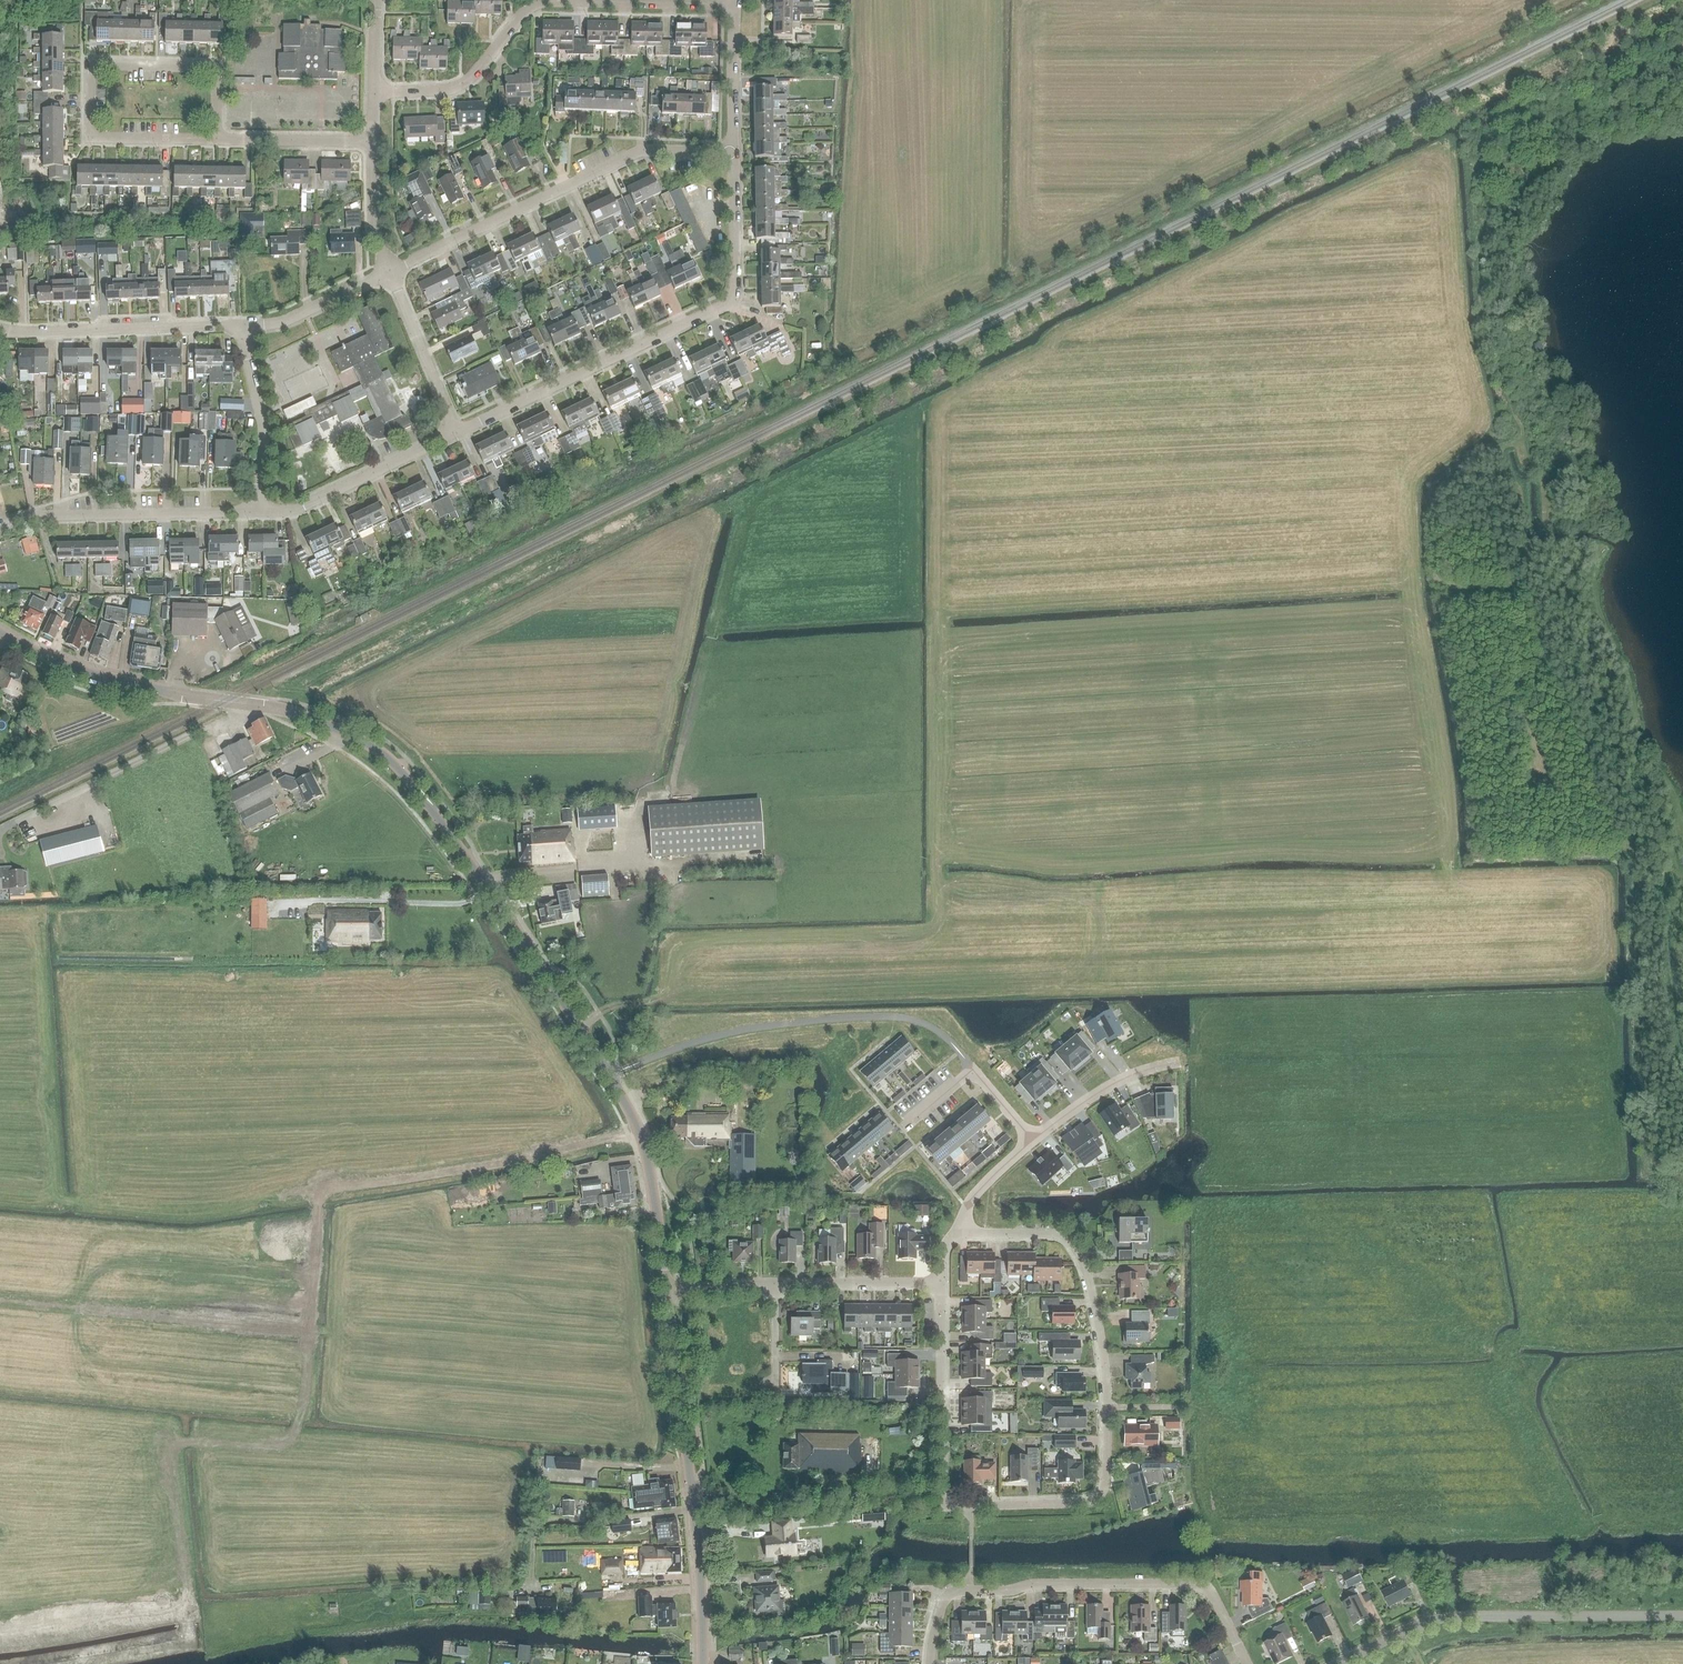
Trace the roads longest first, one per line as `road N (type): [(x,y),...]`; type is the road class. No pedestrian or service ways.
road 1 (tertiary): [(612,1077),(447,829),(379,751),(296,712),(148,688),(74,667),(0,632)]
road 2 (residential): [(958,1233),(1054,1233),(1074,1247),(1103,1359),(1101,1495),(1083,1503),(957,1506),(943,1497),(941,1283)]
road 3 (residential): [(457,435),(736,301),(732,153)]
road 4 (residential): [(1246,1663),(1210,1591),(1191,1583),(956,1593),(942,1609),(930,1663)]
road 5 (residential): [(374,93),(455,91),(475,79),(522,18),(554,6),(733,9)]
road 6 (unclassified): [(612,1077),(741,1030),(869,1017),(939,1031),(973,1068)]
road 7 (tertiary): [(702,1663),(696,1525),(667,1292)]
road 8 (residential): [(390,273),(645,151),(732,153)]
road 9 (tertiary): [(1343,1663),(1428,1624),(1469,1617),(1682,1615)]
road 10 (residential): [(216,138),(216,69),(92,66),(91,128),(104,139)]
road 11 (residential): [(0,526),(34,517),(258,515)]
road 12 (residential): [(244,325),(0,331)]
road 13 (tertiary): [(667,1292),(649,1170),(612,1077)]
road 14 (residential): [(258,515),(290,515),(457,435)]
road 15 (residential): [(258,515),(263,424),(244,325)]
road 16 (residential): [(457,435),(390,273)]
road 17 (residential): [(941,1283),(773,1282)]
road 18 (residential): [(1033,1140),(1112,1085),(1172,1062)]
road 19 (residential): [(244,325),(284,323),(390,273)]
road 20 (residential): [(372,143),(216,138)]
road 21 (residential): [(732,153),(733,9)]
road 22 (residential): [(390,273),(373,206),(372,143)]
road 23 (residential): [(958,1233),(979,1189),(1033,1140)]

